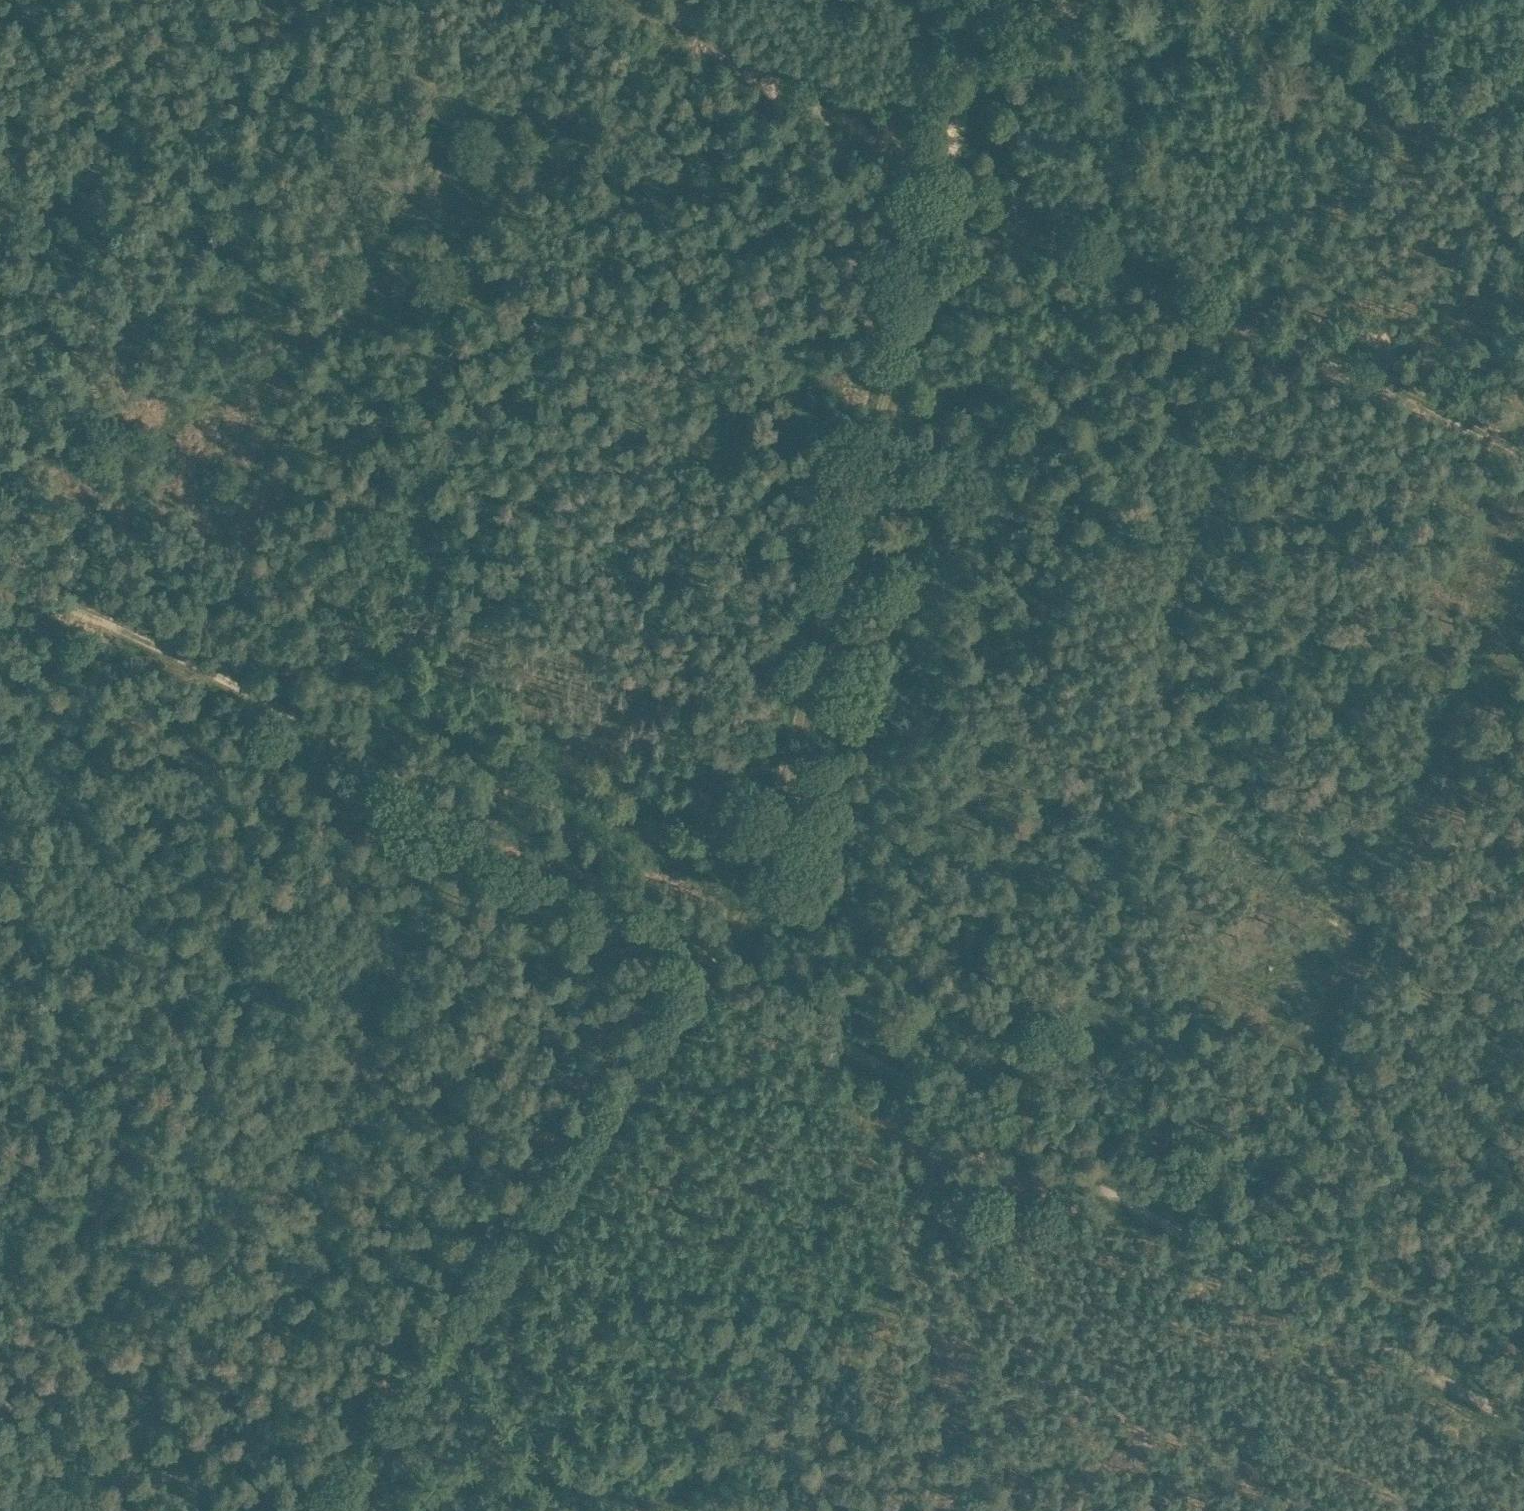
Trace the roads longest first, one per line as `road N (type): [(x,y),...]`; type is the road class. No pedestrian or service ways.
road 1 (track): [(0,568),(503,826),(712,950),(743,988),(1523,1431)]
road 2 (track): [(995,0),(756,833),(712,950)]

